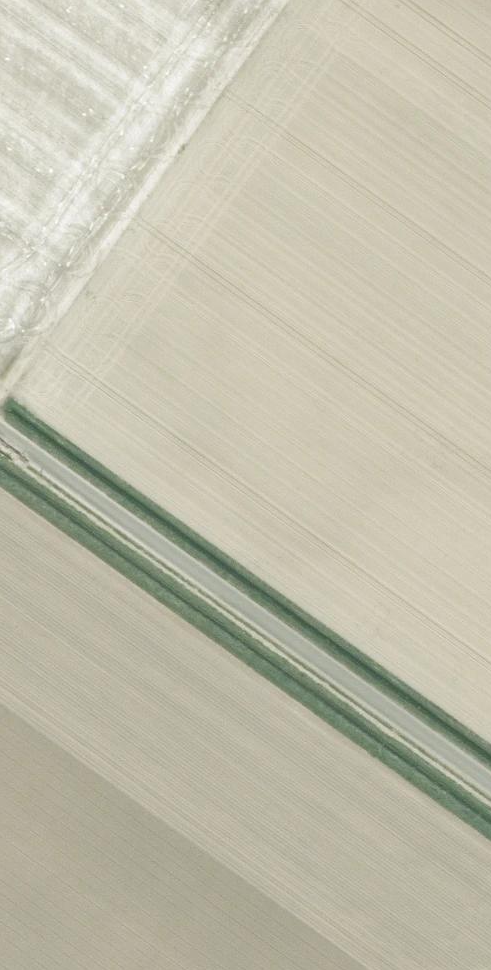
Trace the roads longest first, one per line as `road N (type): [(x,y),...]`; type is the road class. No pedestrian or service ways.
road 1 (tertiary): [(490,790),(0,439)]

